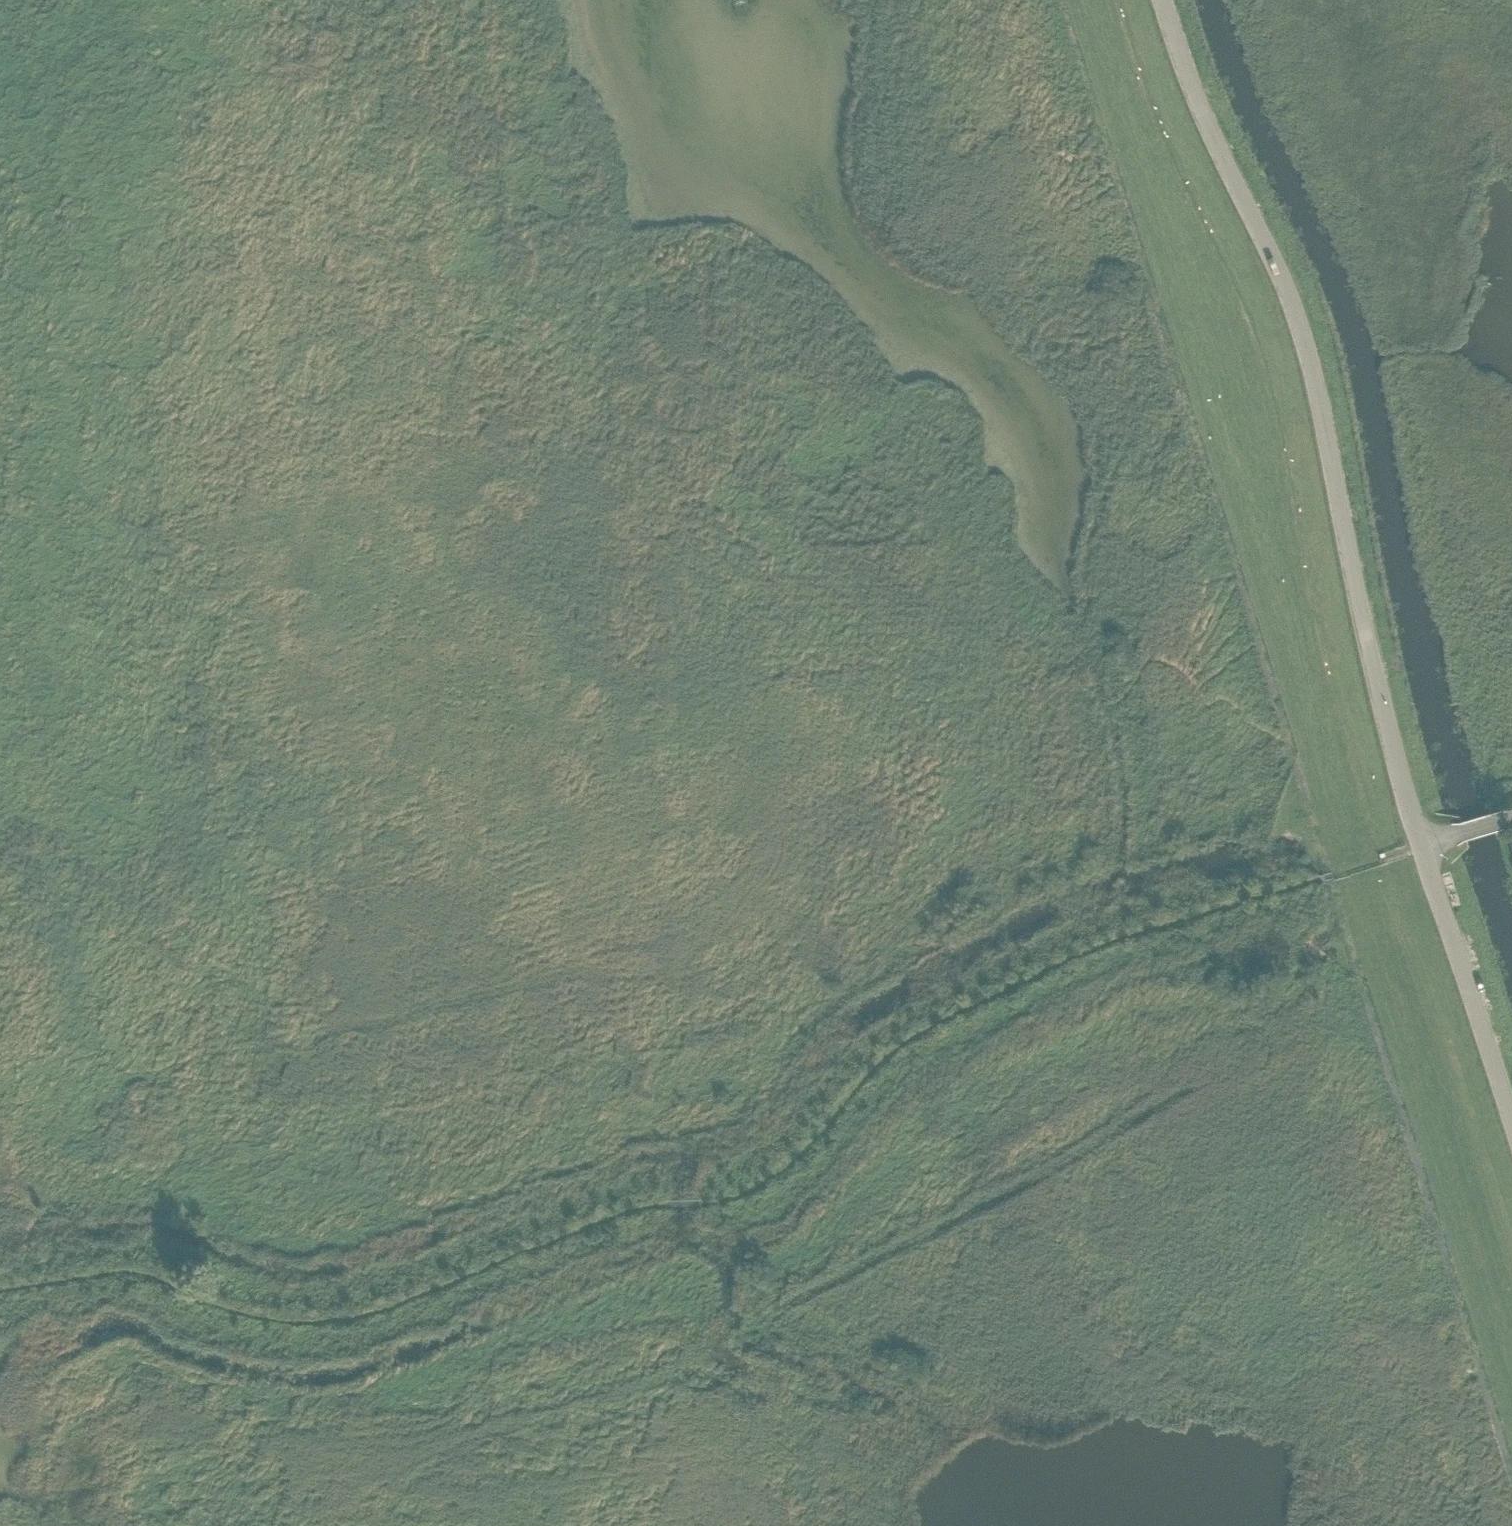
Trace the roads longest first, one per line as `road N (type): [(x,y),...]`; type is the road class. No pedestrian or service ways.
road 1 (tertiary): [(1422,846),(1359,601),(1318,369),(1293,282),(1218,144),(1165,0)]
road 2 (tertiary): [(1511,1122),(1422,846)]

